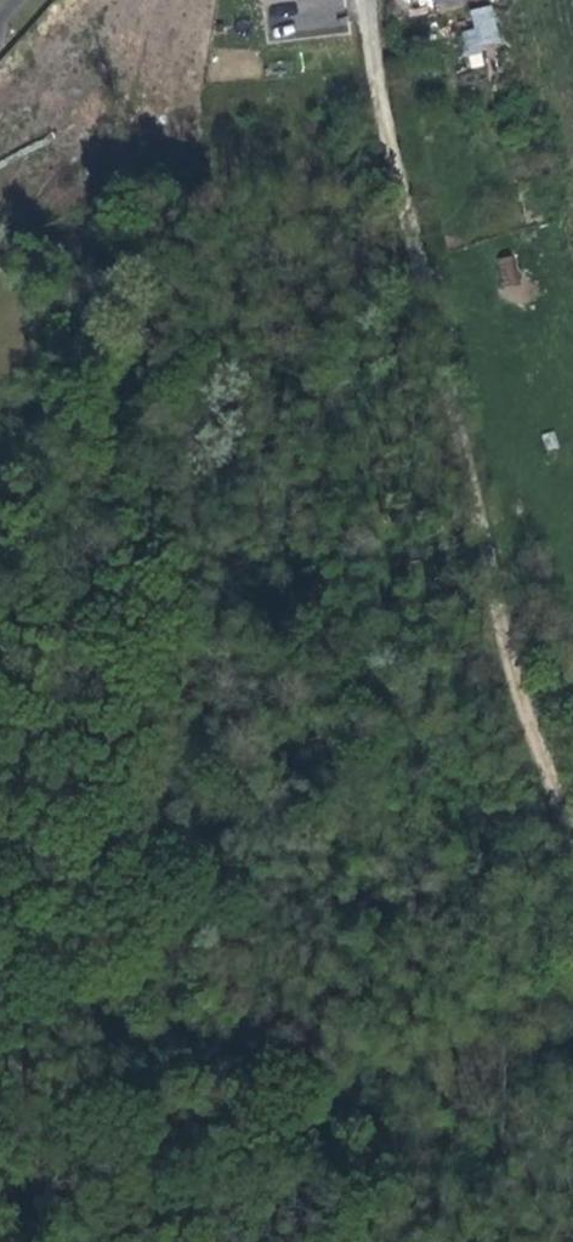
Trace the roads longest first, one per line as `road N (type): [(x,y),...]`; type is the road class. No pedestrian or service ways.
road 1 (track): [(365,0),(512,678),(572,858)]

